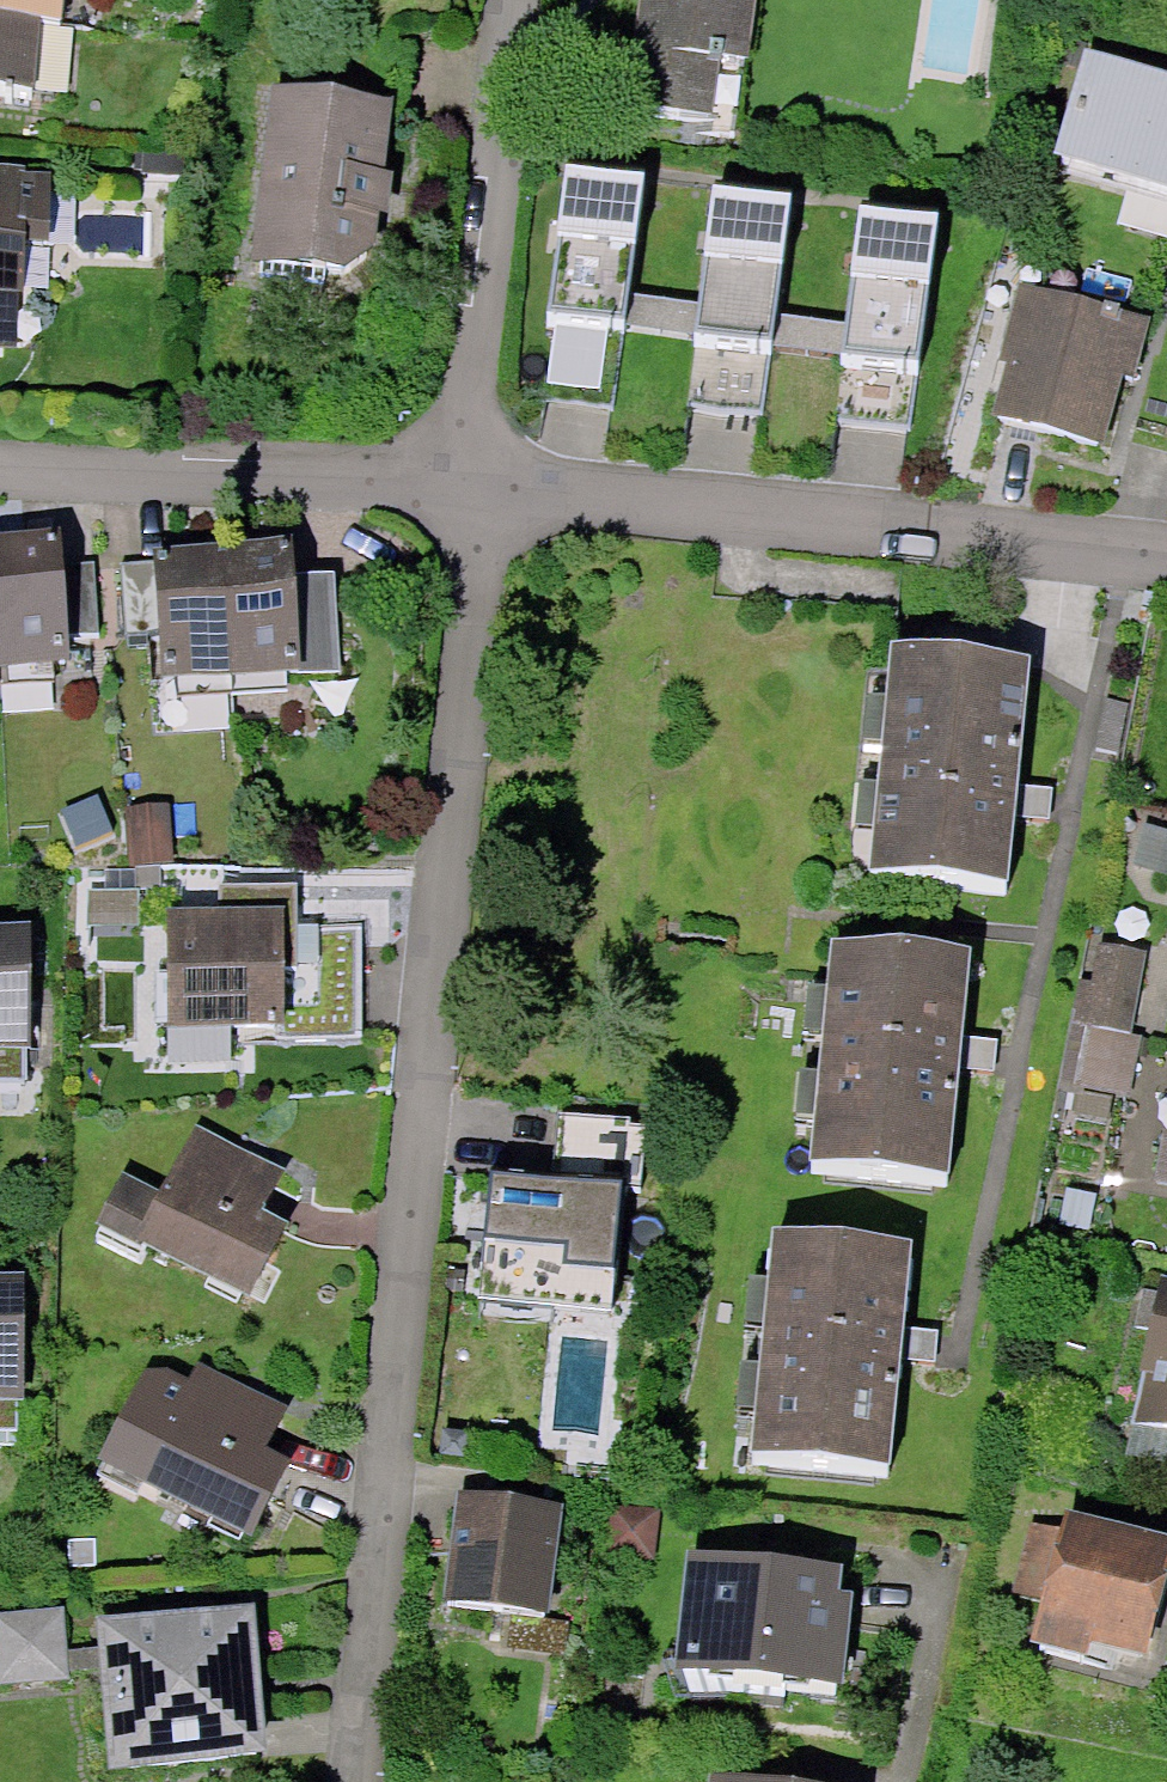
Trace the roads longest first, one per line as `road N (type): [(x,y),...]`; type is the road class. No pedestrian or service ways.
road 1 (residential): [(473,482),(378,1781)]
road 2 (residential): [(473,482),(1166,564)]
road 3 (residential): [(531,0),(473,482)]
road 4 (residential): [(0,473),(473,482)]

